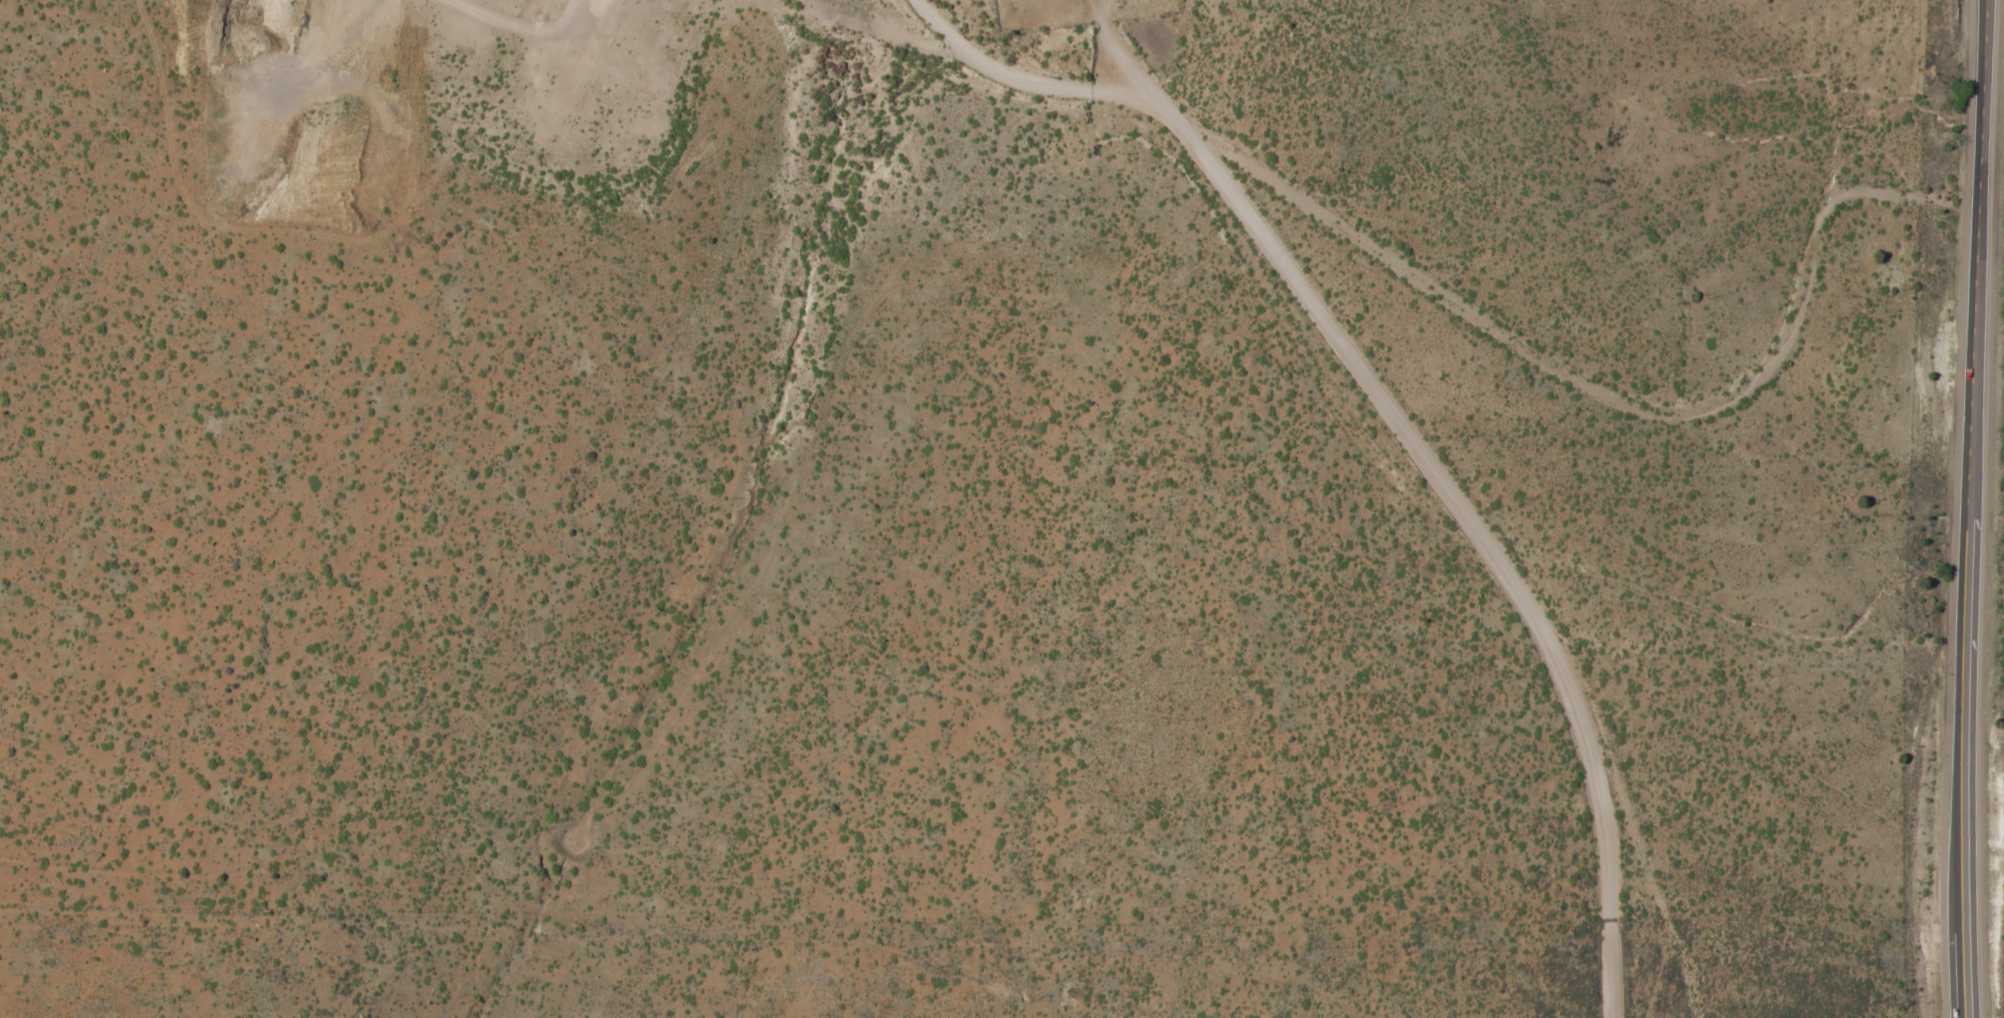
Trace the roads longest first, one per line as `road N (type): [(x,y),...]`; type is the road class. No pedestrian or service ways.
road 1 (trunk): [(1970,1017),(1969,606),(1986,0)]

